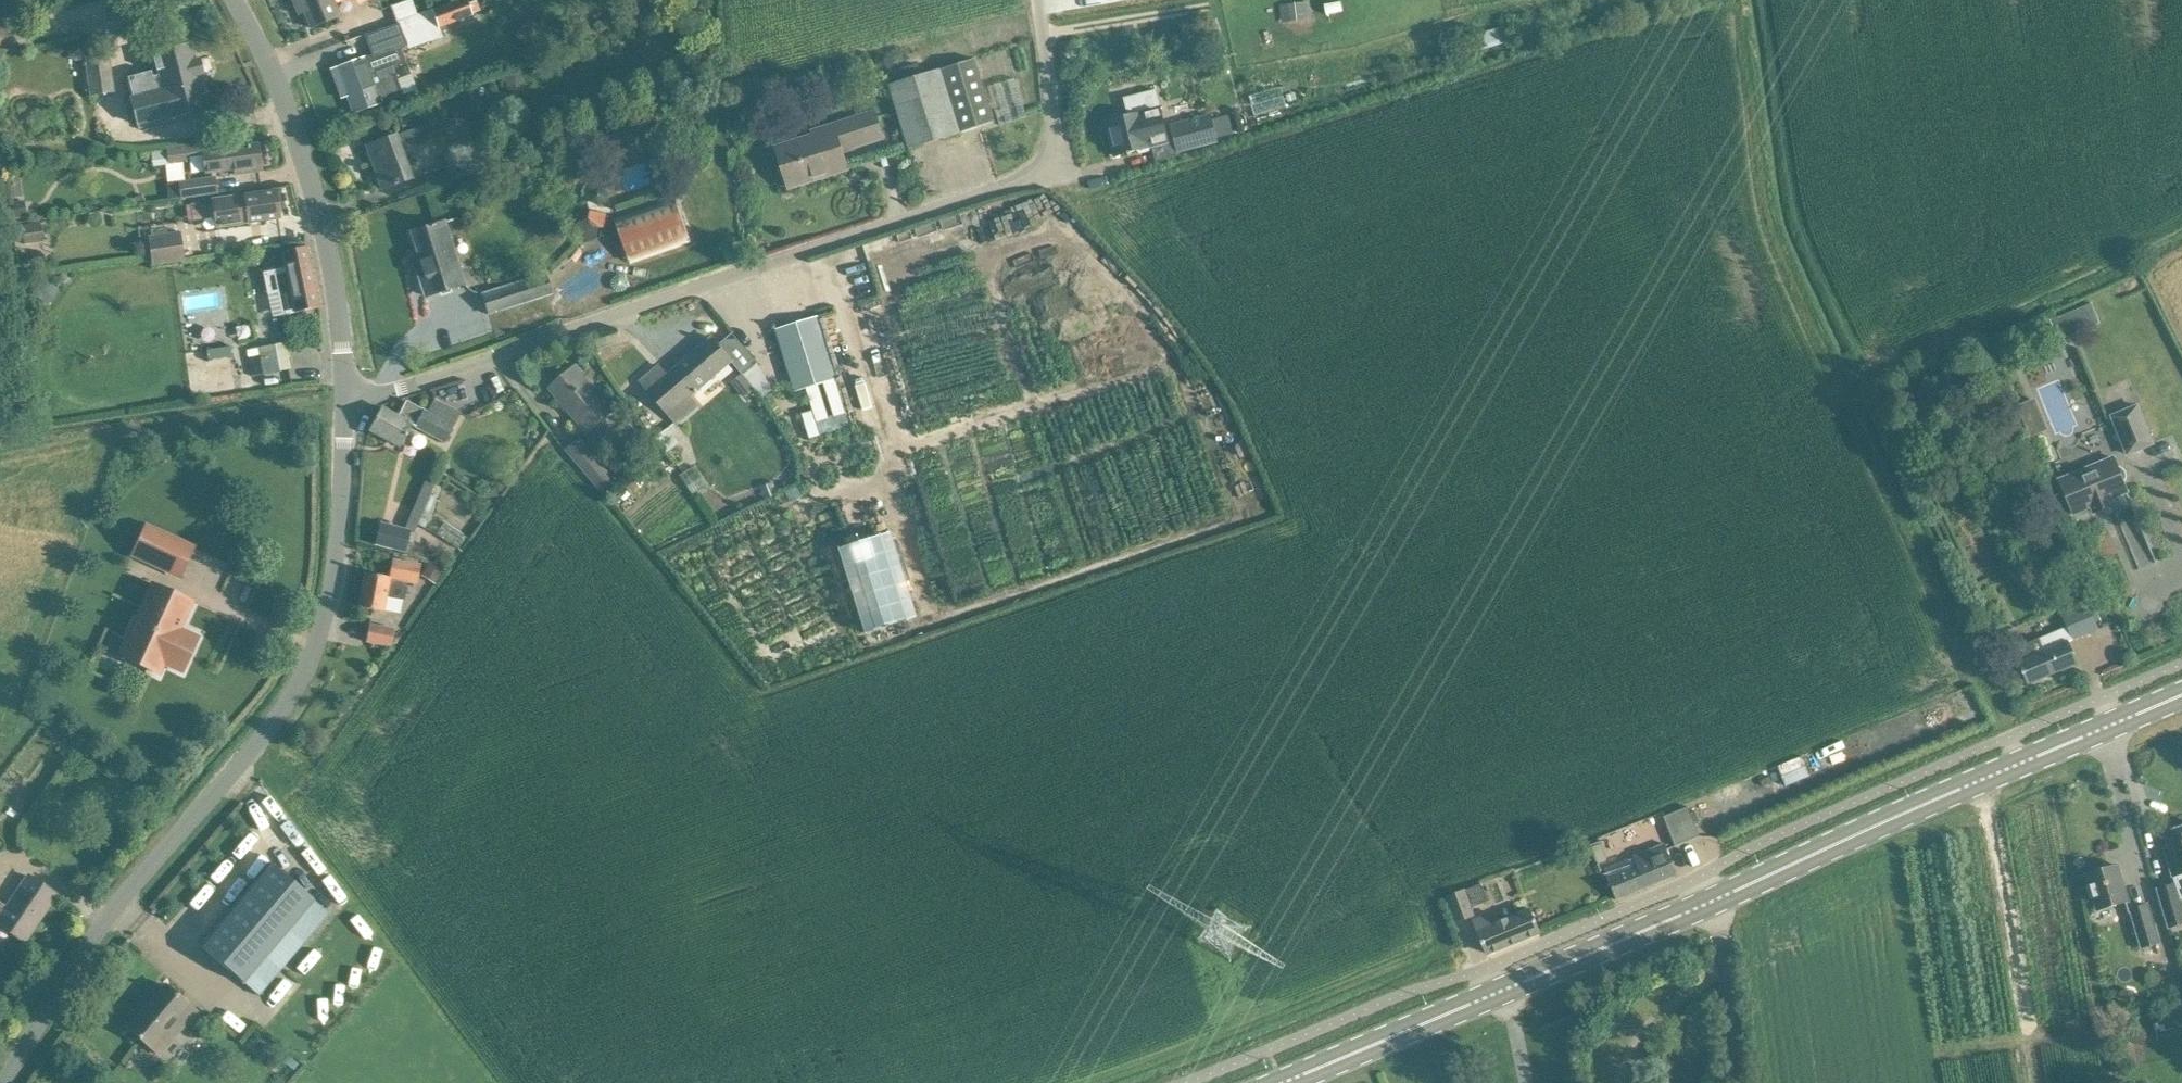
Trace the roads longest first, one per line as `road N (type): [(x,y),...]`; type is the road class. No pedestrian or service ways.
road 1 (secondary): [(2181,698),(1280,1082)]
road 2 (unclassified): [(345,400),(386,395),(1031,174),(1047,162),(1055,115),(1037,0)]
road 3 (unclassified): [(4,1082),(76,958),(299,689),(324,627),(337,559),(345,400)]
road 4 (unclassified): [(345,400),(323,227),(277,71),(238,0)]

